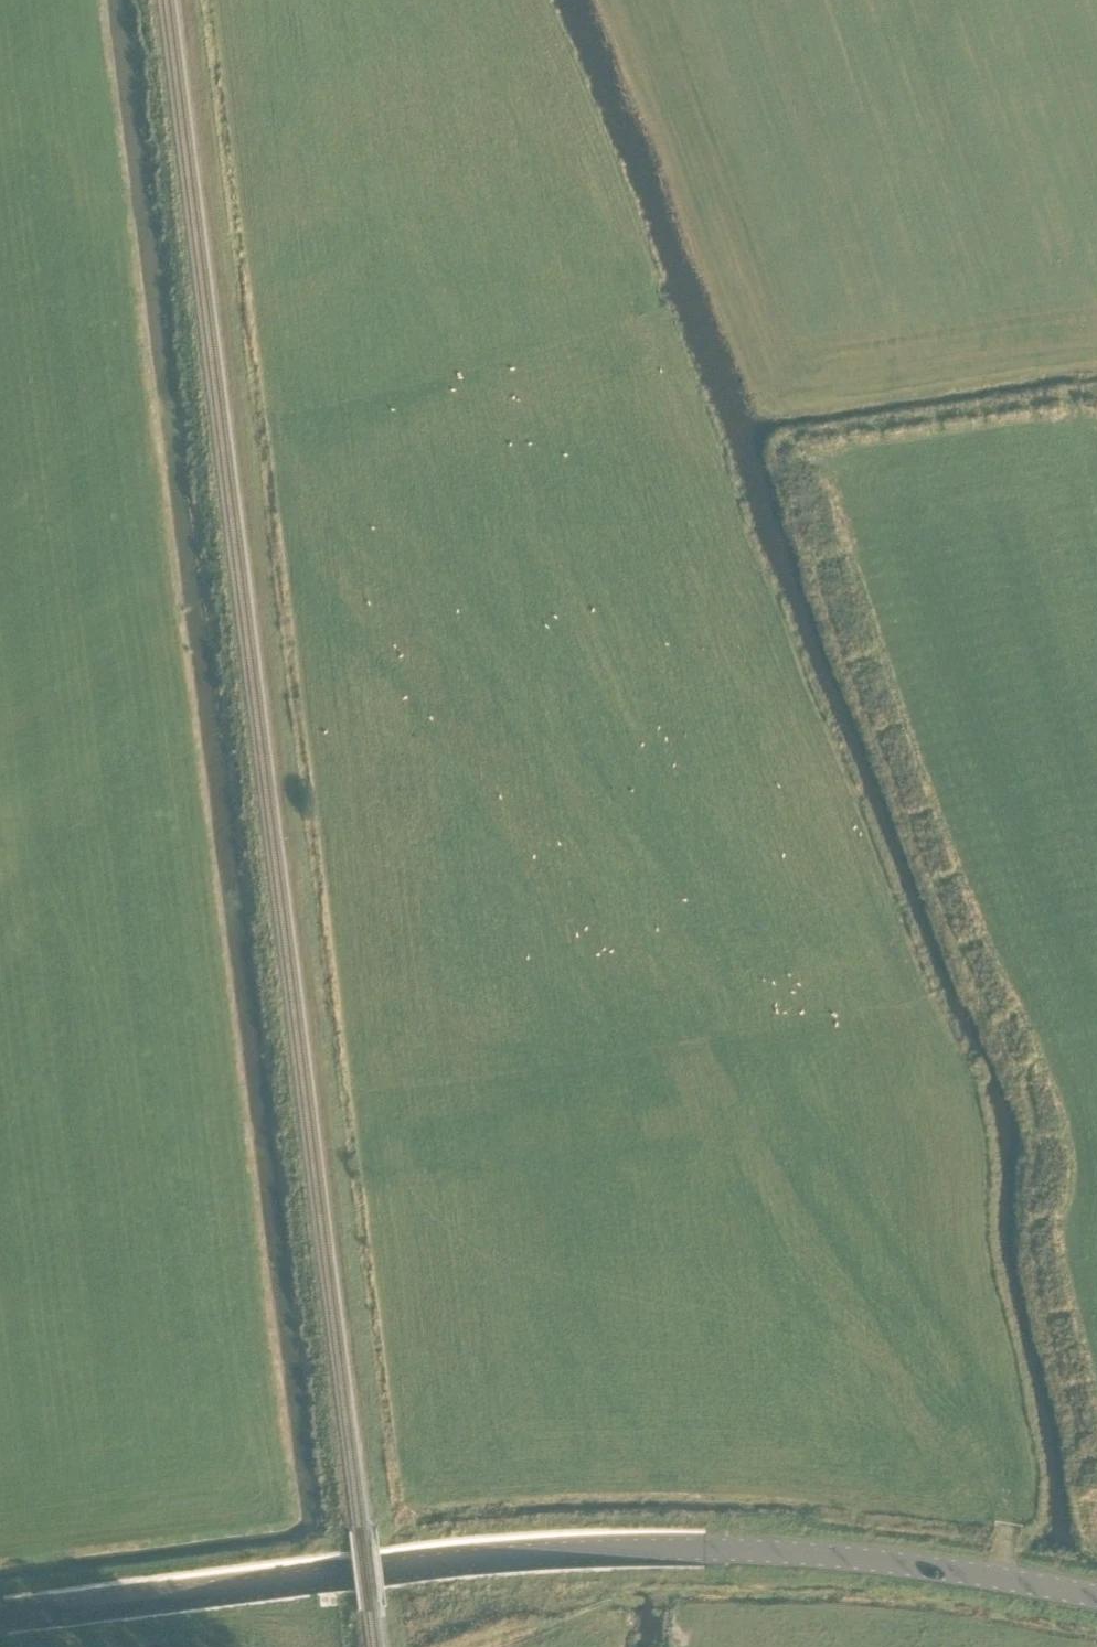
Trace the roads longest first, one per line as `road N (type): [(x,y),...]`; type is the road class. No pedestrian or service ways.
road 1 (secondary): [(513,1555),(688,1551),(830,1559),(1096,1596)]
road 2 (secondary): [(513,1555),(0,1617)]

